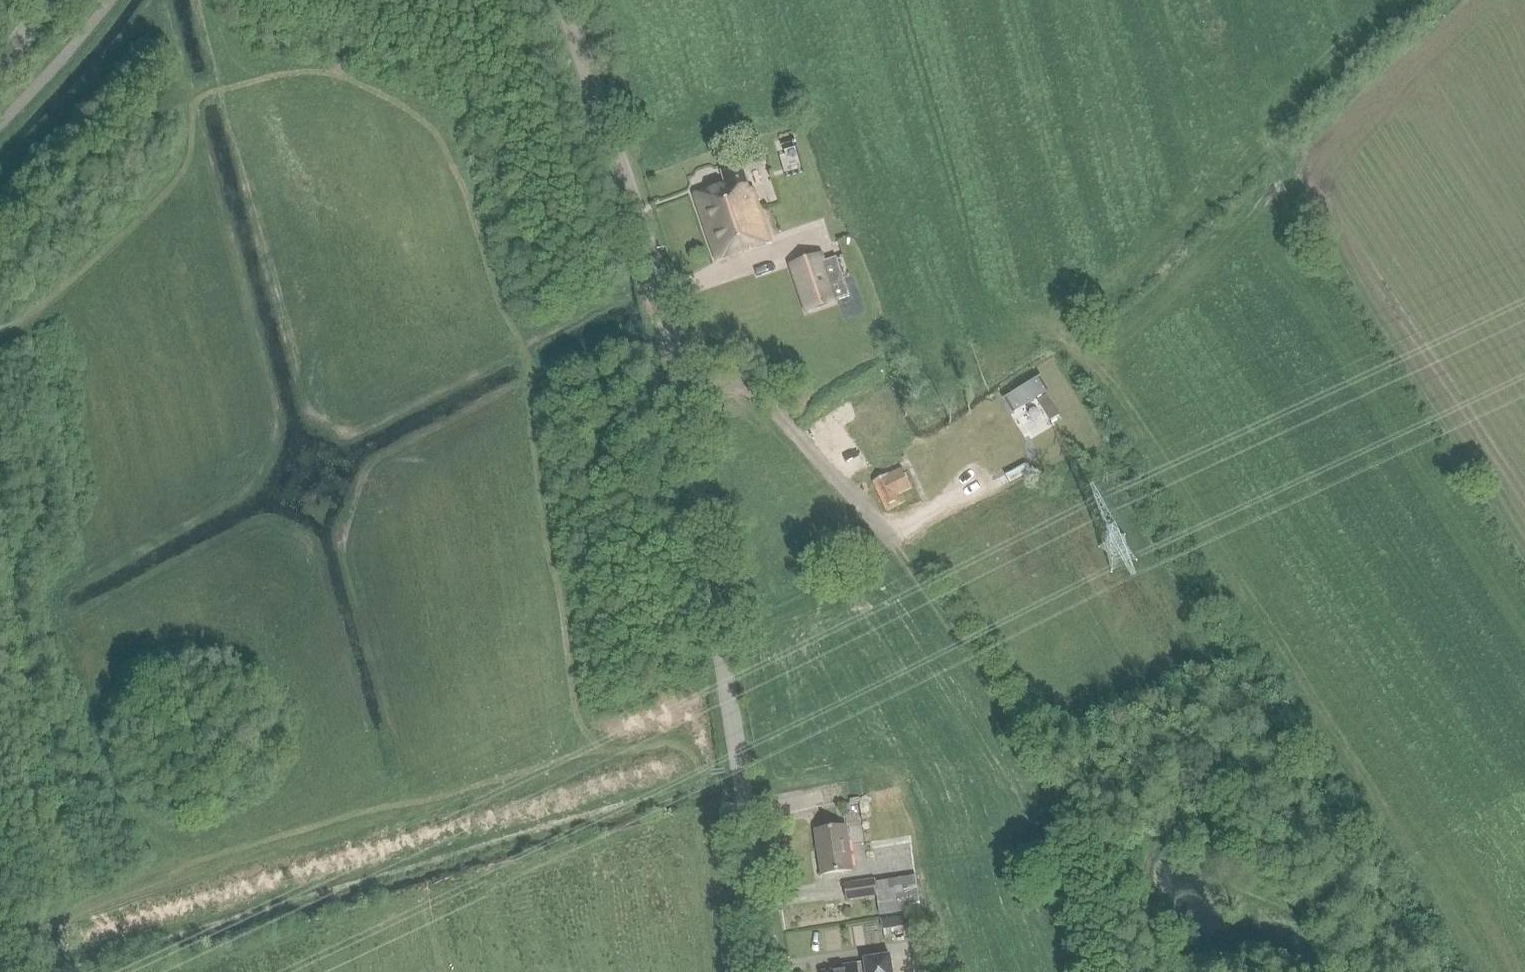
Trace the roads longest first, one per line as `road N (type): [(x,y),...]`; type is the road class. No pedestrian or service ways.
road 1 (unclassified): [(772,971),(677,364),(628,159),(567,0)]
road 2 (track): [(0,328),(181,154),(223,65),(202,0)]

